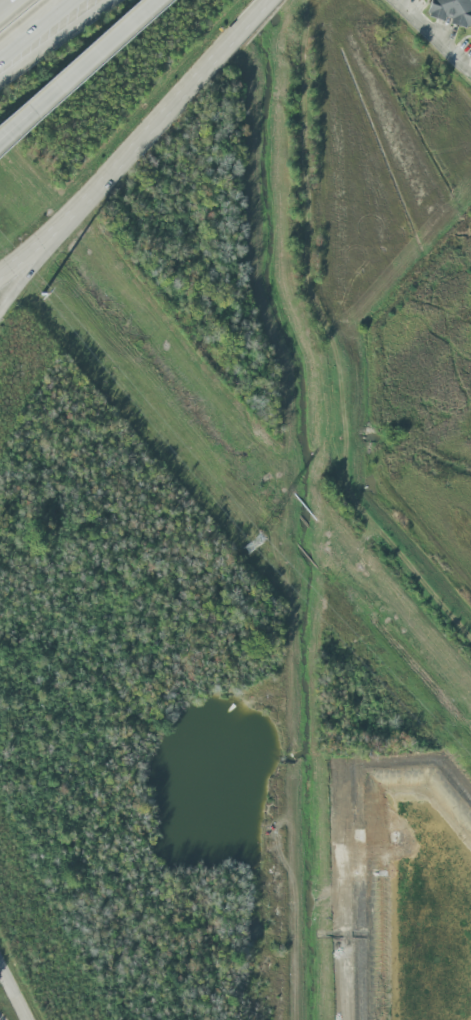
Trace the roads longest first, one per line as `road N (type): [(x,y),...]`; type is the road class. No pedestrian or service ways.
road 1 (primary): [(0,278),(48,244),(215,57)]
road 2 (motorway): [(0,135),(161,0)]
road 3 (motorway): [(0,86),(125,0)]

